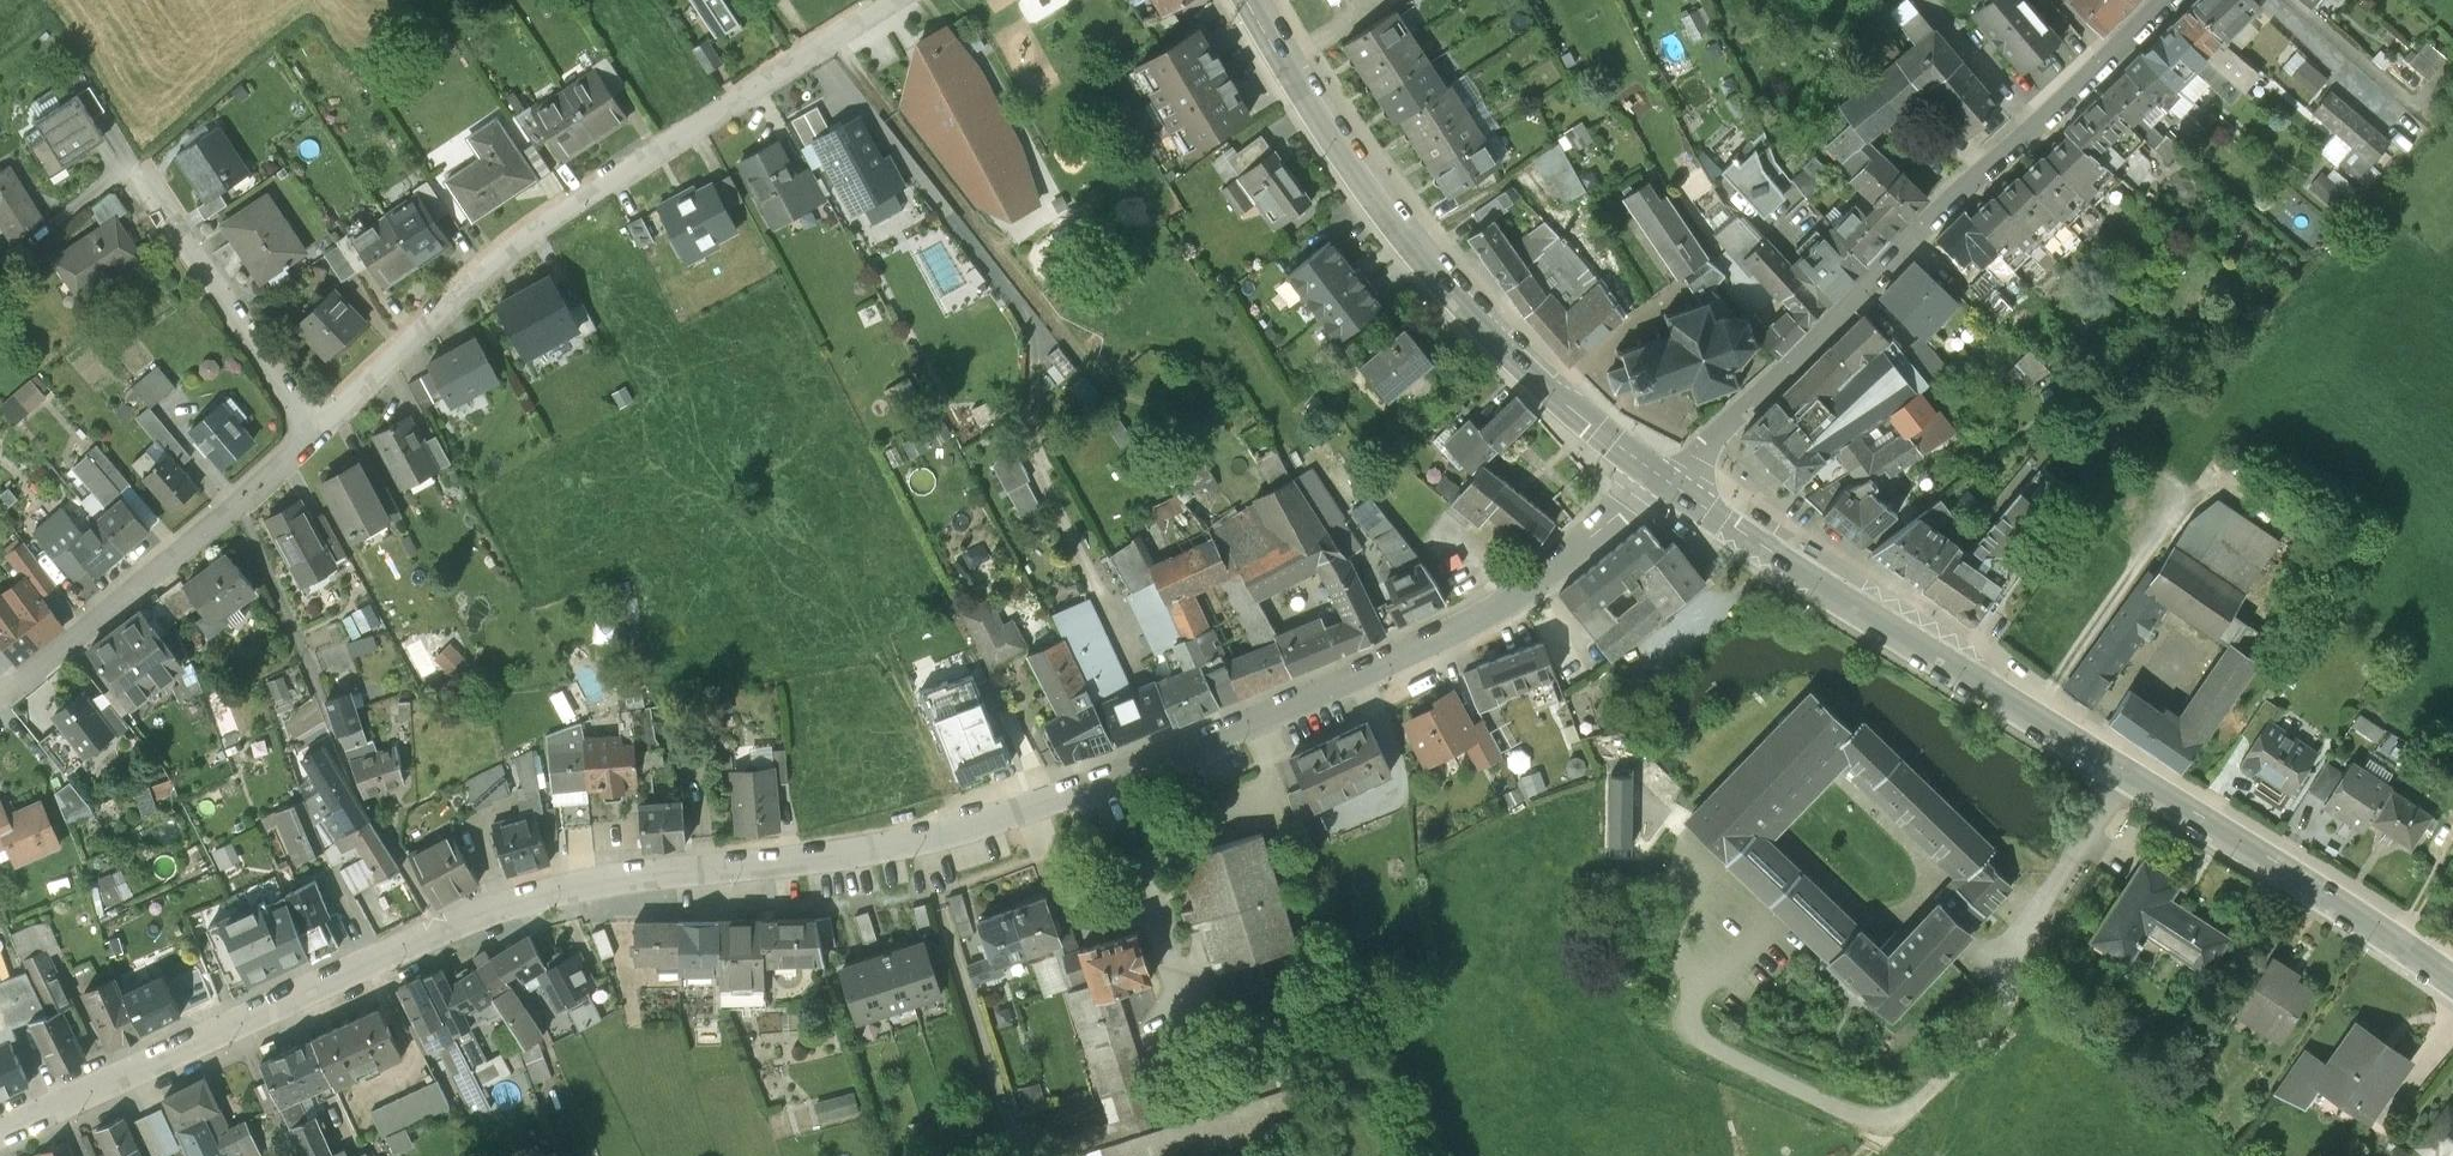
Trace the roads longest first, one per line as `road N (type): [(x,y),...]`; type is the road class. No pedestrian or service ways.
road 1 (residential): [(1666,484),(1486,617),(1126,779),(969,837),(557,896),(0,1136)]
road 2 (secondary): [(1666,484),(2452,977)]
road 3 (residential): [(897,0),(506,254),(318,431)]
road 4 (residential): [(2168,0),(1666,484)]
road 5 (secondary): [(1246,0),(1353,166),(1501,343),(1666,484)]
road 6 (residential): [(318,431),(0,687)]
road 7 (residential): [(318,431),(142,210)]

